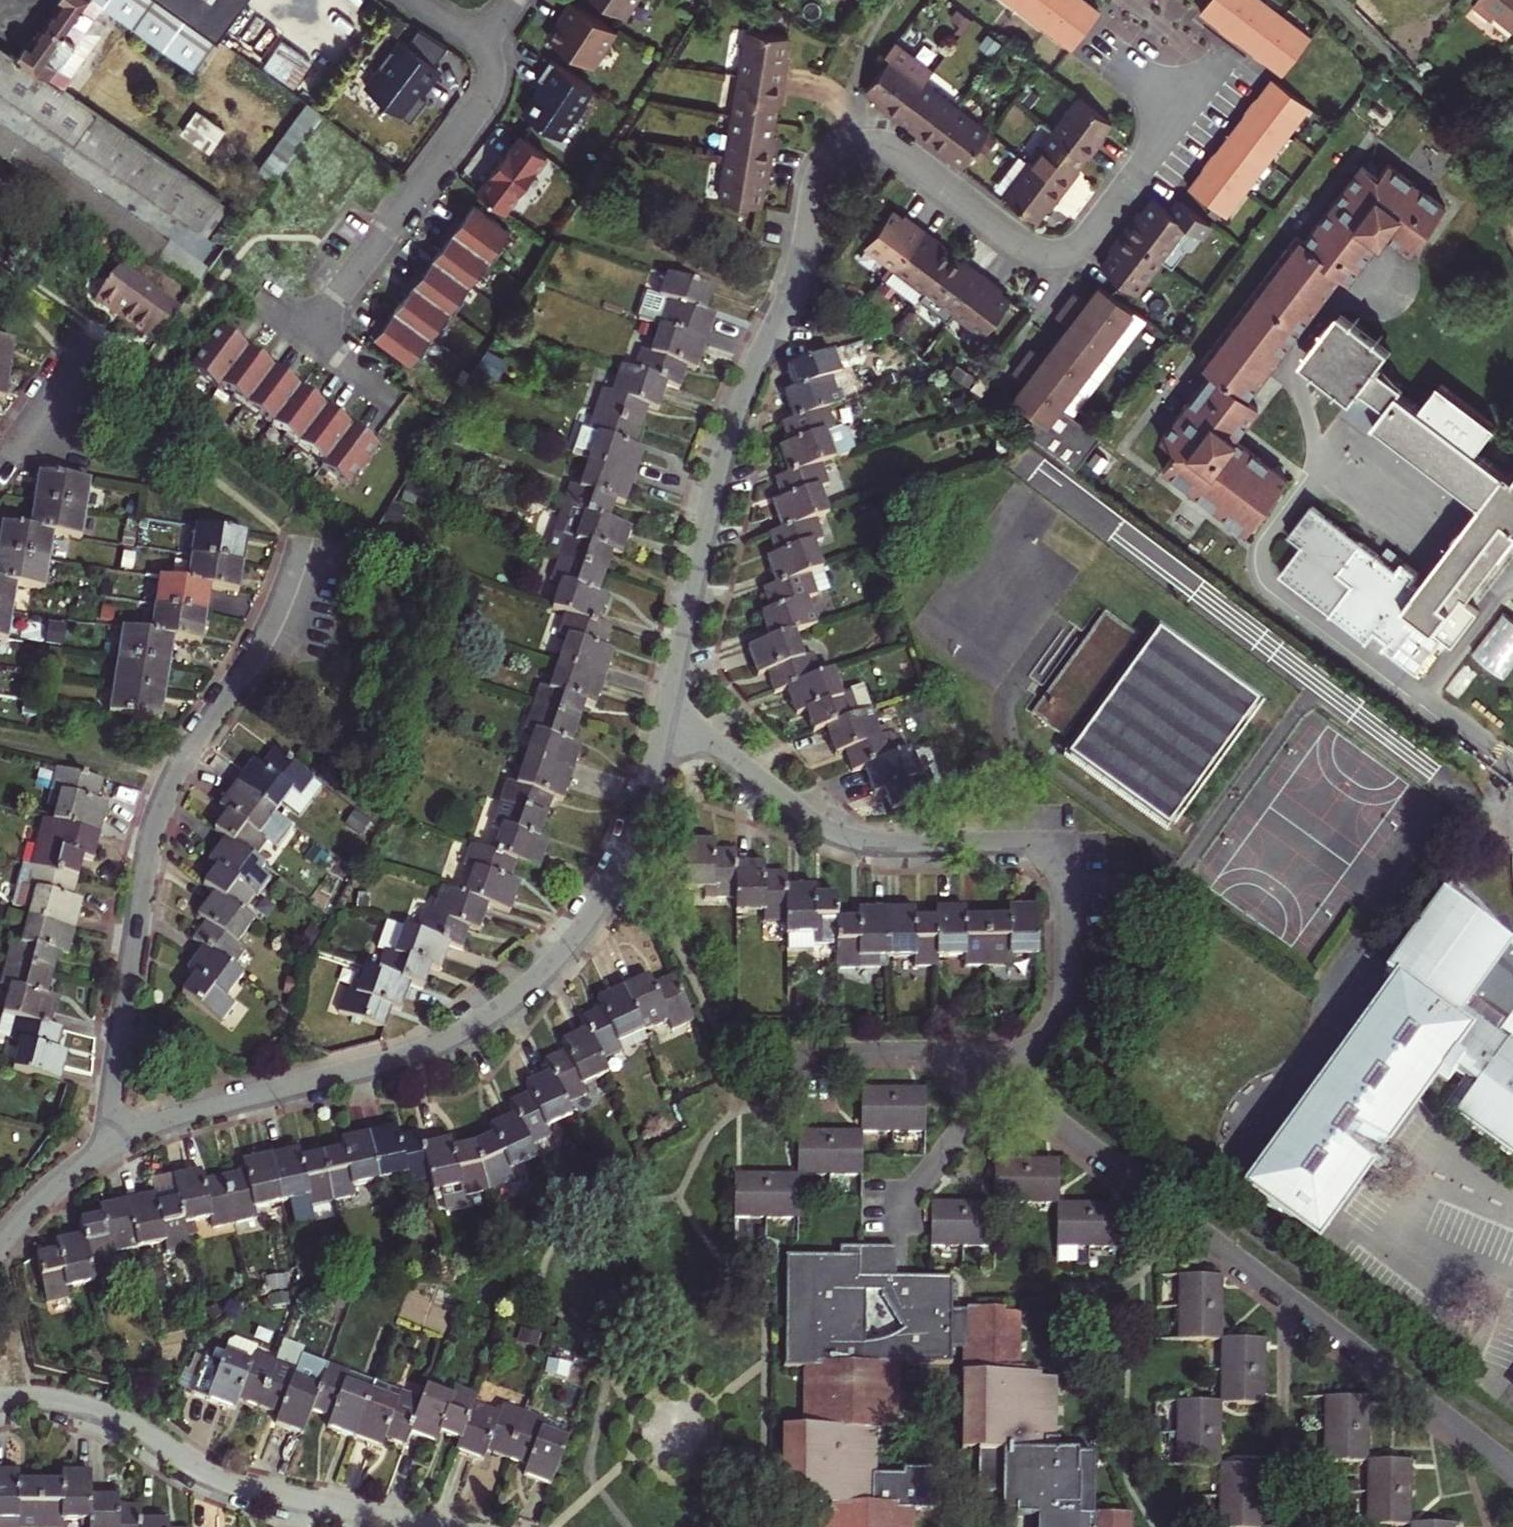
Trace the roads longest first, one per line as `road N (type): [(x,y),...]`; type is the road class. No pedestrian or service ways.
road 1 (residential): [(669,711),(718,477),(800,263),(827,161),(862,146),(901,154),(1028,253),(1067,255),(1084,246),(1218,65)]
road 2 (residential): [(104,1149),(171,1119),(431,1049),(532,988),(585,926),(630,847),(669,711)]
road 3 (residential): [(669,711),(832,836),(890,846),(1004,847),(1056,863),(1064,880),(1064,1007),(1006,1081)]
road 4 (residential): [(104,1149),(156,811),(249,663),(301,543)]
road 5 (residential): [(1006,1081),(1512,1471)]
road 6 (residential): [(0,1400),(87,1408),(220,1482),(411,1526)]
road 7 (residential): [(481,50),(491,68),(484,101),(311,338)]
road 8 (residential): [(765,1053),(941,1056),(1006,1081)]
road 9 (residential): [(890,1225),(1006,1081)]
road 10 (residential): [(0,1242),(45,1194),(104,1149)]
road 11 (residential): [(0,462),(73,364)]

